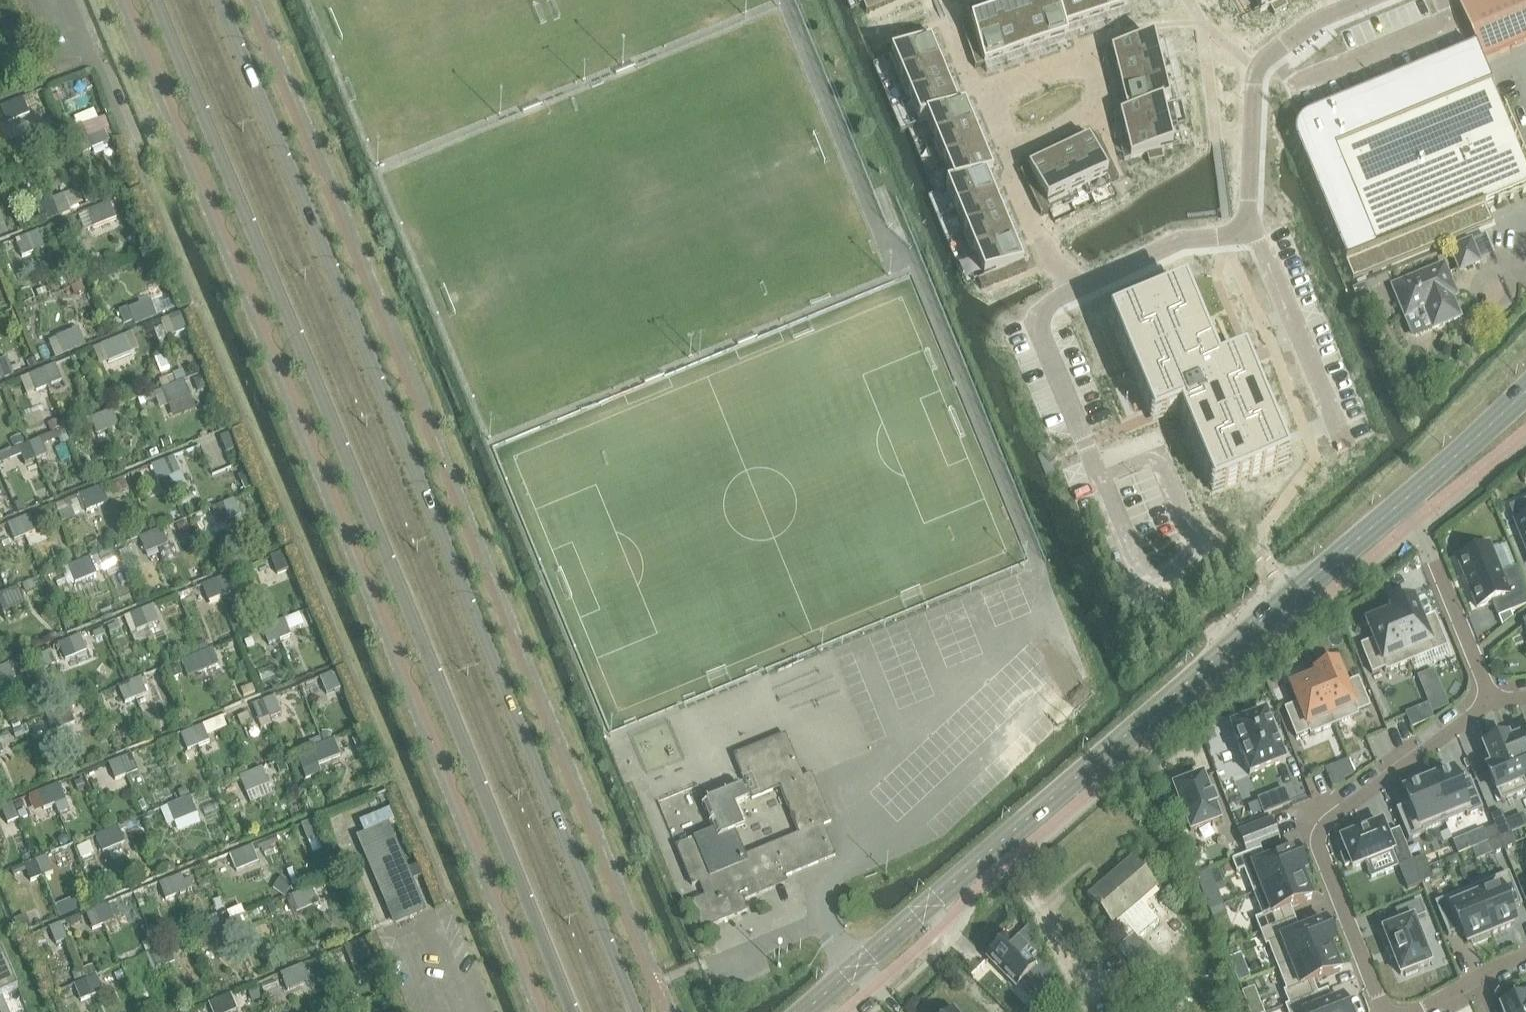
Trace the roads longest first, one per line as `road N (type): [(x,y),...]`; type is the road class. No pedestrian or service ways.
road 1 (tertiary): [(640,1011),(221,0)]
road 2 (tertiary): [(158,0),(573,1011)]
road 3 (tertiary): [(803,1011),(1398,504)]
road 4 (residential): [(1379,0),(1252,76),(1247,226),(1074,291)]
road 5 (residential): [(1386,1011),(1315,835),(1490,704)]
road 6 (residential): [(1490,704),(1415,522),(1398,504)]
road 7 (tertiary): [(1398,504),(1525,386)]
road 8 (residential): [(1074,291),(1052,269),(999,158)]
road 9 (residential): [(970,92),(1088,44)]
road 10 (residential): [(1525,957),(1417,1011)]

